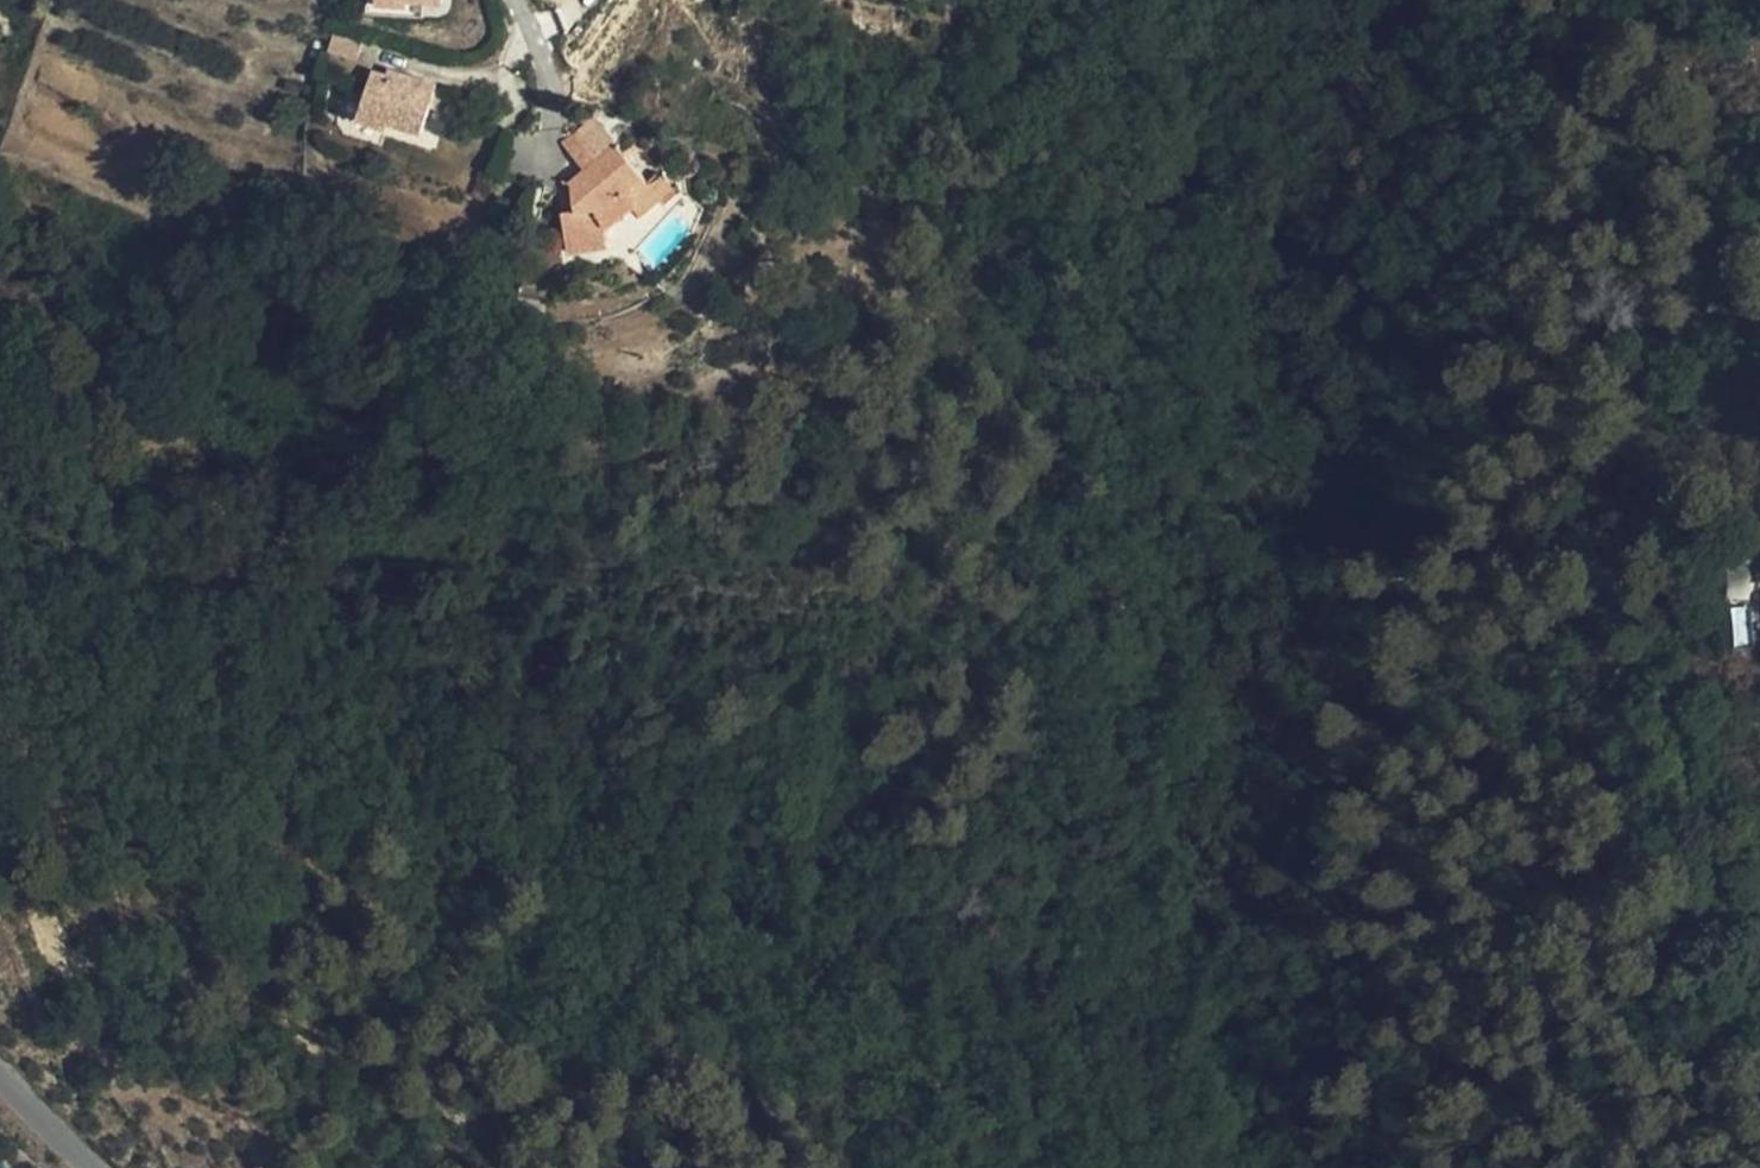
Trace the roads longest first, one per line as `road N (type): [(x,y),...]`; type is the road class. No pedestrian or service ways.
road 1 (unclassified): [(87,1167),(0,1082)]

